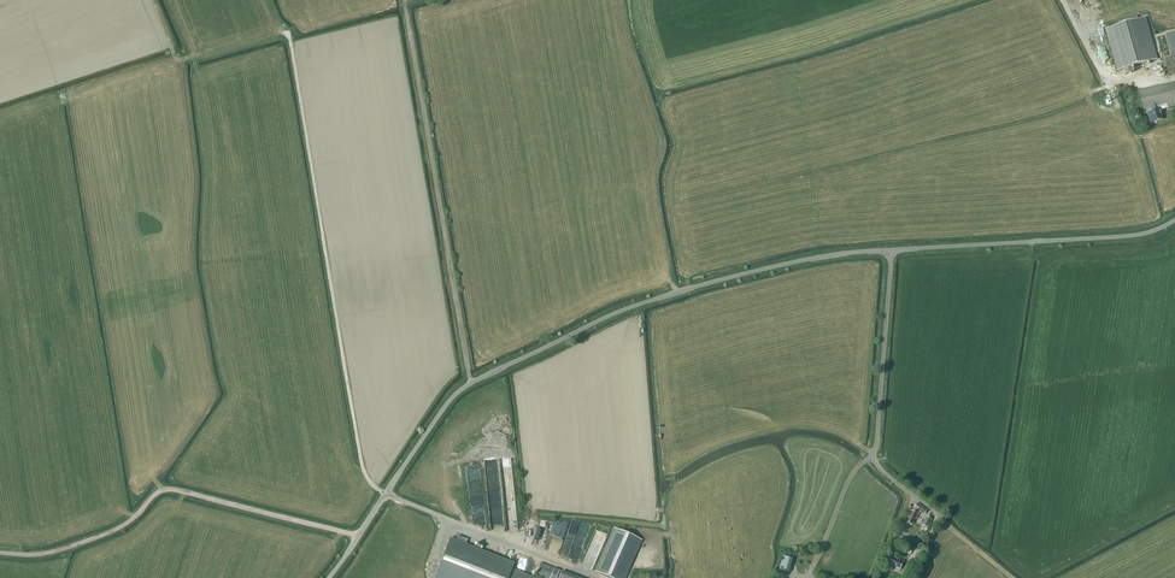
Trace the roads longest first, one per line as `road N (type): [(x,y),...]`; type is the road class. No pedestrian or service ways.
road 1 (unclassified): [(329,577),(450,401),(609,316),(824,257),(1135,237),(1174,221)]
road 2 (track): [(470,384),(403,0)]
road 3 (track): [(358,536),(164,488),(97,537),(46,553),(0,552)]

